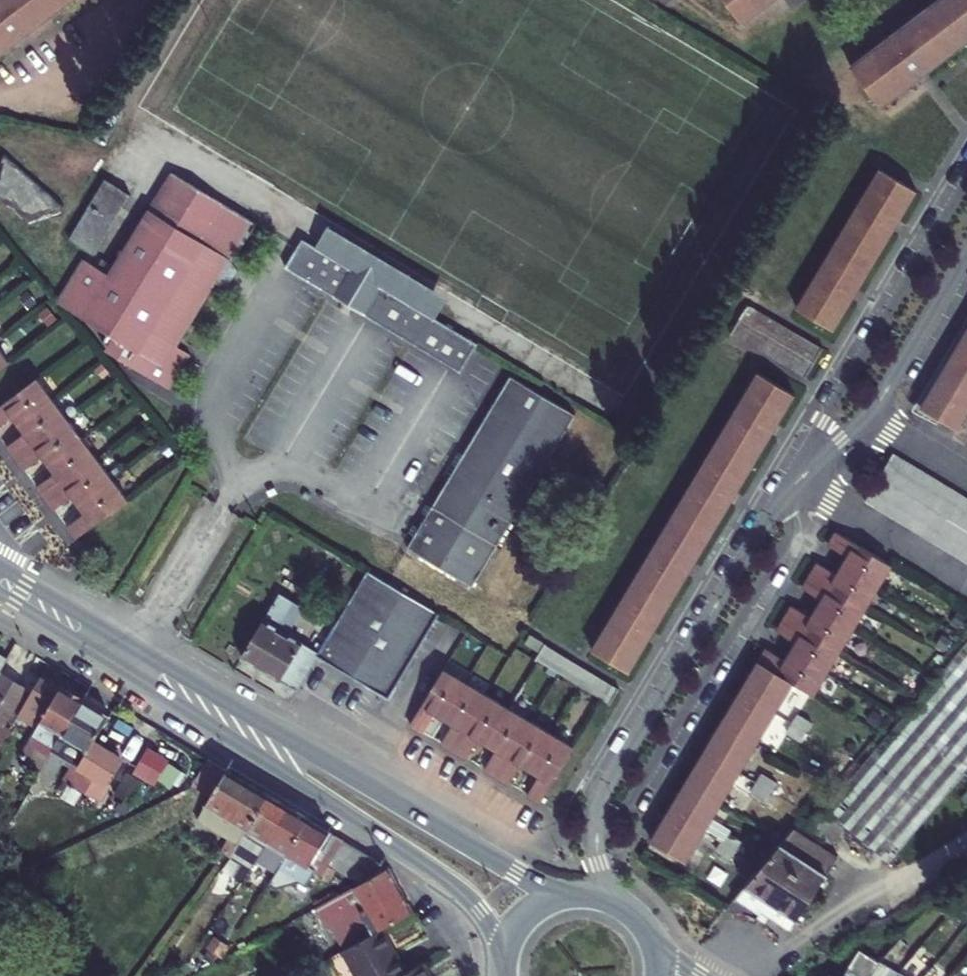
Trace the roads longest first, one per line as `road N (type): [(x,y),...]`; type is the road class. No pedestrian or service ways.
road 1 (residential): [(608,900),(593,830),(606,788),(763,527),(878,402),(966,254)]
road 2 (secondary): [(577,895),(504,864),(0,567)]
road 3 (secondary): [(0,594),(440,874),(481,912),(505,963)]

